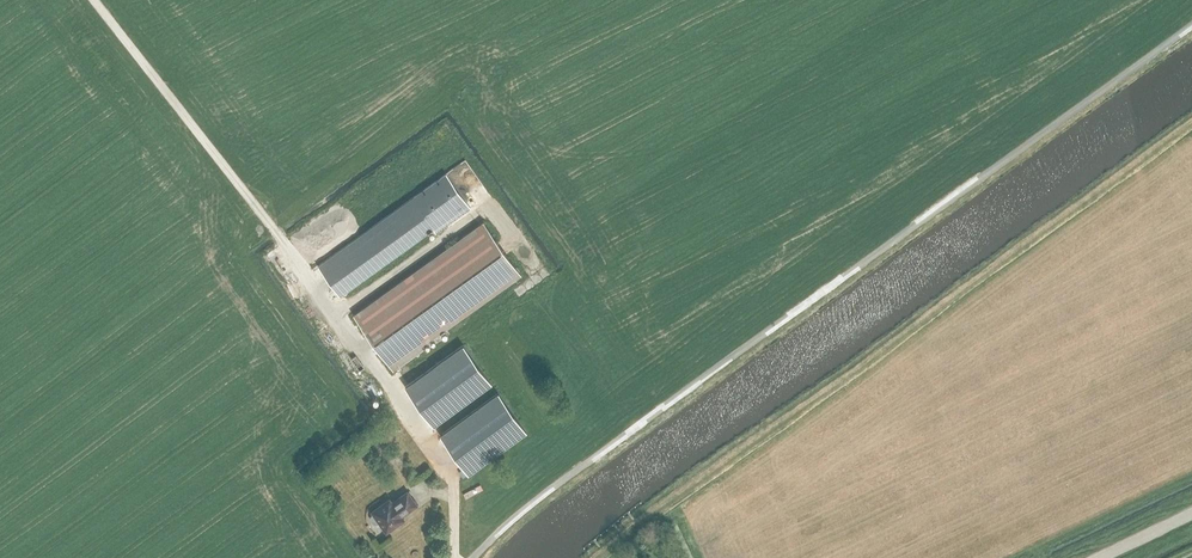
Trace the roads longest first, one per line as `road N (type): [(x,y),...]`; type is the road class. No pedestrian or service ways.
road 1 (unclassified): [(474,557),(556,486),(1191,25)]

